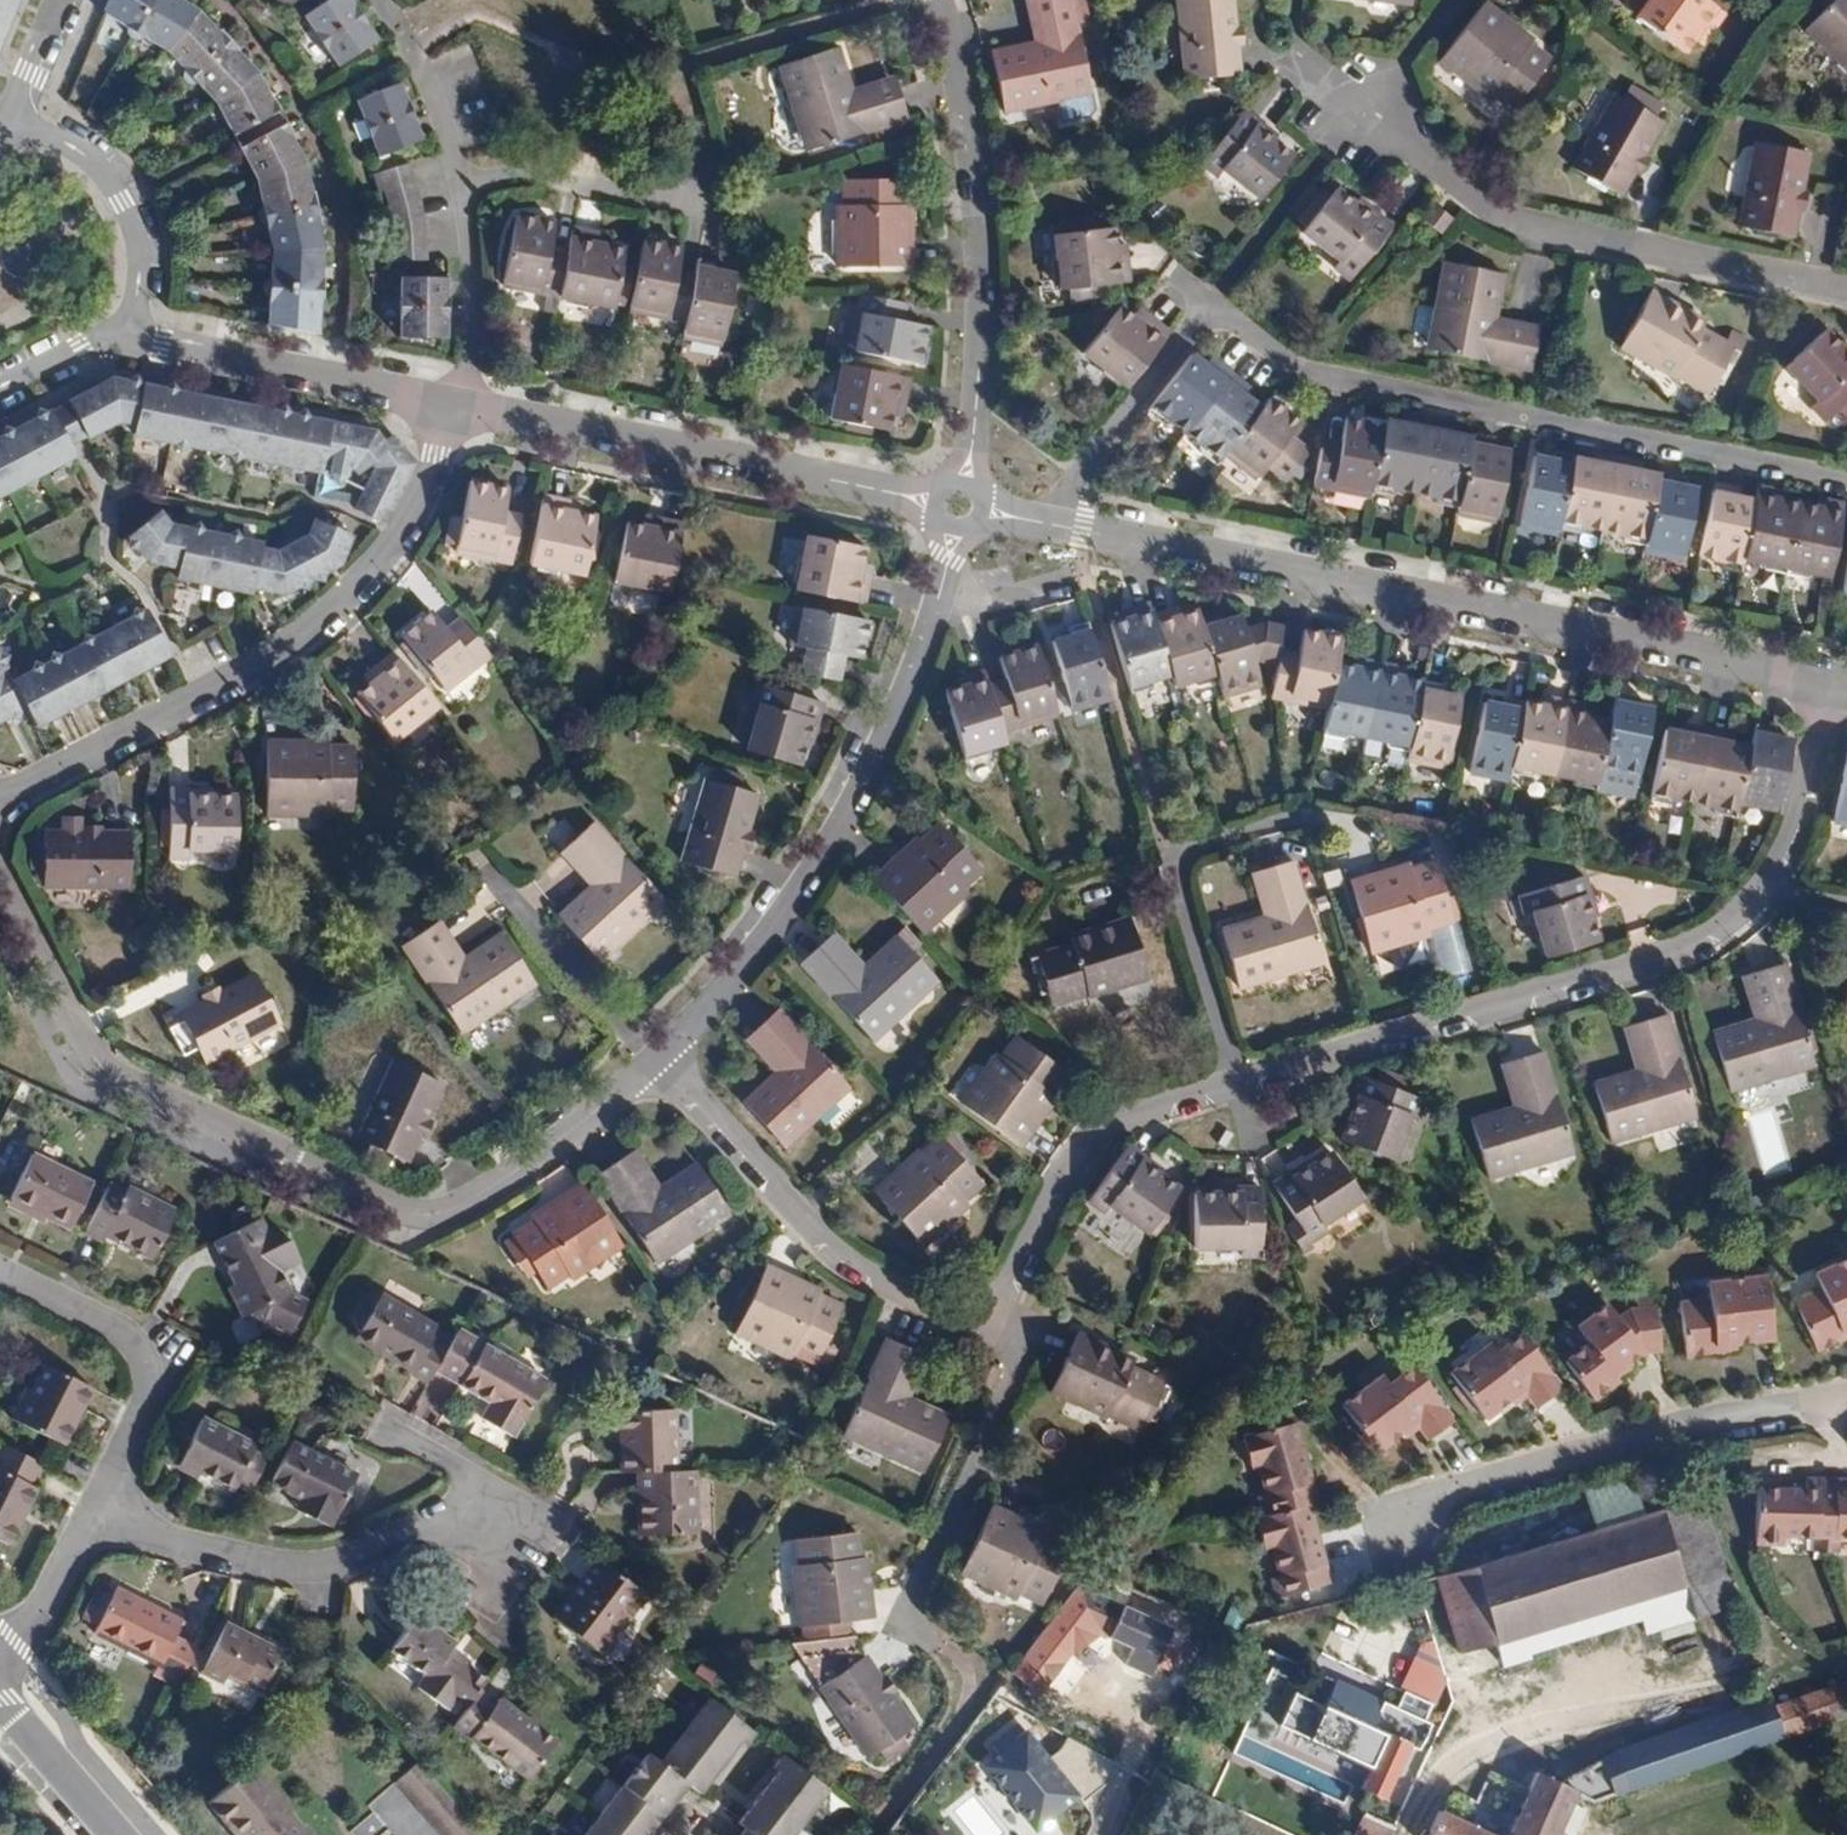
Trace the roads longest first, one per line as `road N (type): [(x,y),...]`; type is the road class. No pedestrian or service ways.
road 1 (residential): [(1846,479),(1300,369),(1206,303),(1048,524)]
road 2 (residential): [(0,880),(94,1058),(118,1077),(420,1214),(436,1214),(550,1148),(656,1057)]
road 3 (residential): [(1836,686),(1048,524)]
road 4 (residential): [(1451,0),(1365,112),(1490,206),(1521,222),(1846,288)]
road 5 (residential): [(656,1057),(768,934),(821,851),(928,630),(964,505)]
road 6 (residential): [(460,407),(404,528),(308,631),(0,798)]
road 7 (residential): [(1765,889),(1747,913),(1700,942),(1634,968),(1235,1077)]
road 8 (residential): [(964,505),(460,407)]
road 9 (residential): [(964,505),(980,352),(979,263),(963,105),(936,0)]
road 10 (residential): [(1405,1534),(1426,1506),(1485,1480),(1700,1423),(1846,1397)]
road 11 (residential): [(988,1313),(963,1321),(848,1270),(656,1057)]
road 12 (residential): [(988,1313),(1017,1344),(1016,1374),(909,1597),(918,1632),(953,1655)]
road 13 (residential): [(113,1518),(293,1565),(341,1563),(435,1527),(480,1523)]
road 14 (residential): [(1235,1077),(1085,1137),(988,1313)]
road 15 (residential): [(460,407),(125,338)]
road 16 (residential): [(0,1274),(127,1334),(145,1359),(150,1388),(116,1472),(113,1518)]
road 17 (residential): [(1235,1077),(1171,860),(1260,830)]
road 18 (residential): [(125,338),(142,262),(133,221),(102,170),(76,148),(15,122)]
road 19 (residential): [(457,188),(565,180),(703,206)]
road 20 (residential): [(460,407),(469,271),(457,188)]
road 21 (residential): [(1836,686),(1804,821),(1765,889)]
road 22 (residential): [(457,188),(437,113),(383,0)]
road 23 (tertiary): [(124,1834),(0,1692)]
road 24 (residential): [(113,1518),(87,1535),(21,1638),(0,1656)]
road 25 (residential): [(1100,1834),(1160,1700)]
road 26 (residential): [(0,395),(125,338)]
road 27 (residential): [(15,122),(62,0)]

